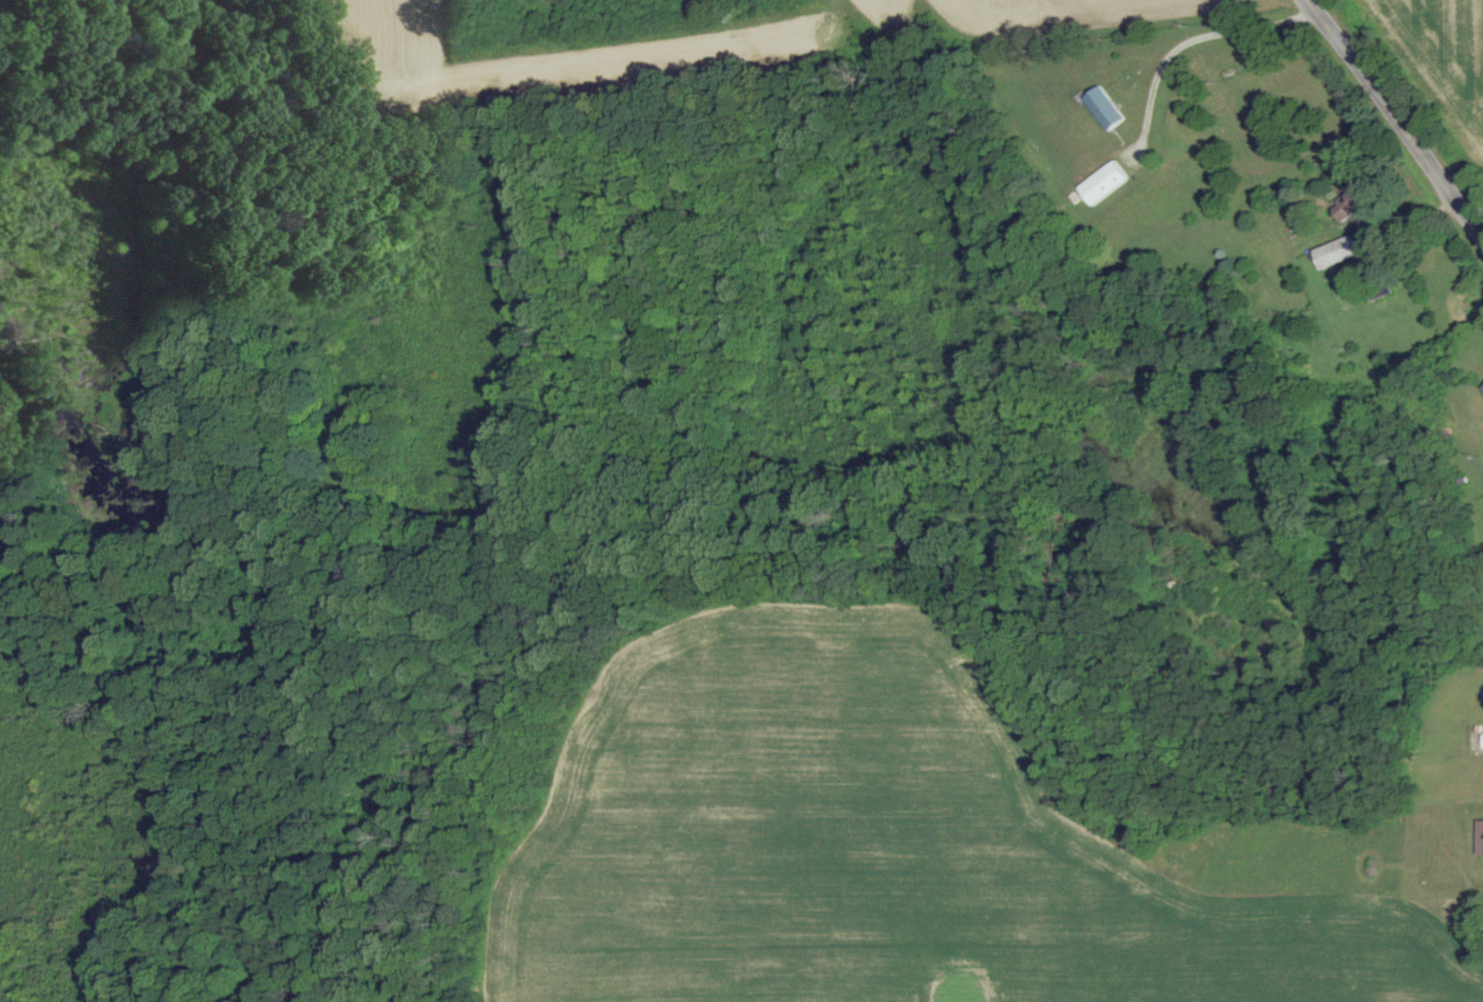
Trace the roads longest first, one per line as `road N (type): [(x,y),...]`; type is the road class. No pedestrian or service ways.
road 1 (tertiary): [(1482,227),(1310,0)]

